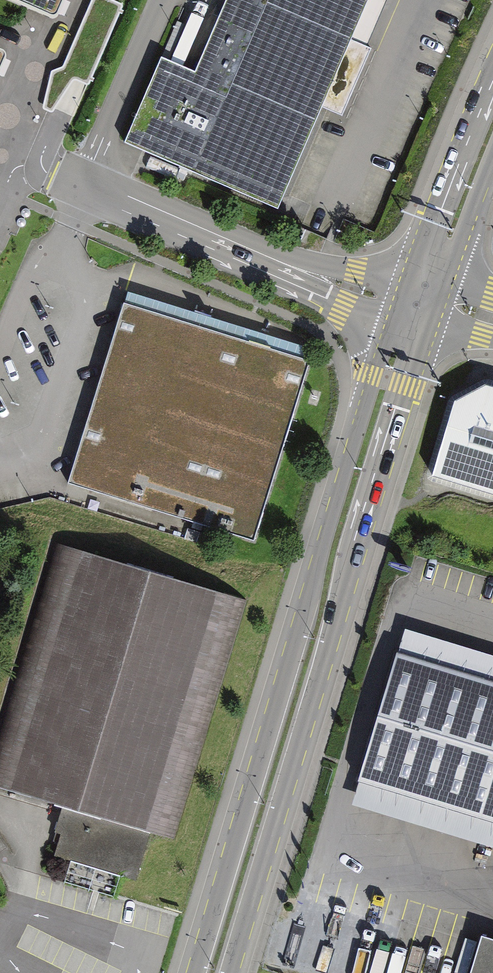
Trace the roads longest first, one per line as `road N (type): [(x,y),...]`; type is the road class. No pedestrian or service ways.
road 1 (secondary): [(402,300),(193,972)]
road 2 (secondary): [(230,972),(363,511),(433,304)]
road 3 (residential): [(84,181),(298,269),(402,300)]
road 4 (secondary): [(492,81),(402,300)]
road 5 (secondary): [(433,304),(492,156)]

